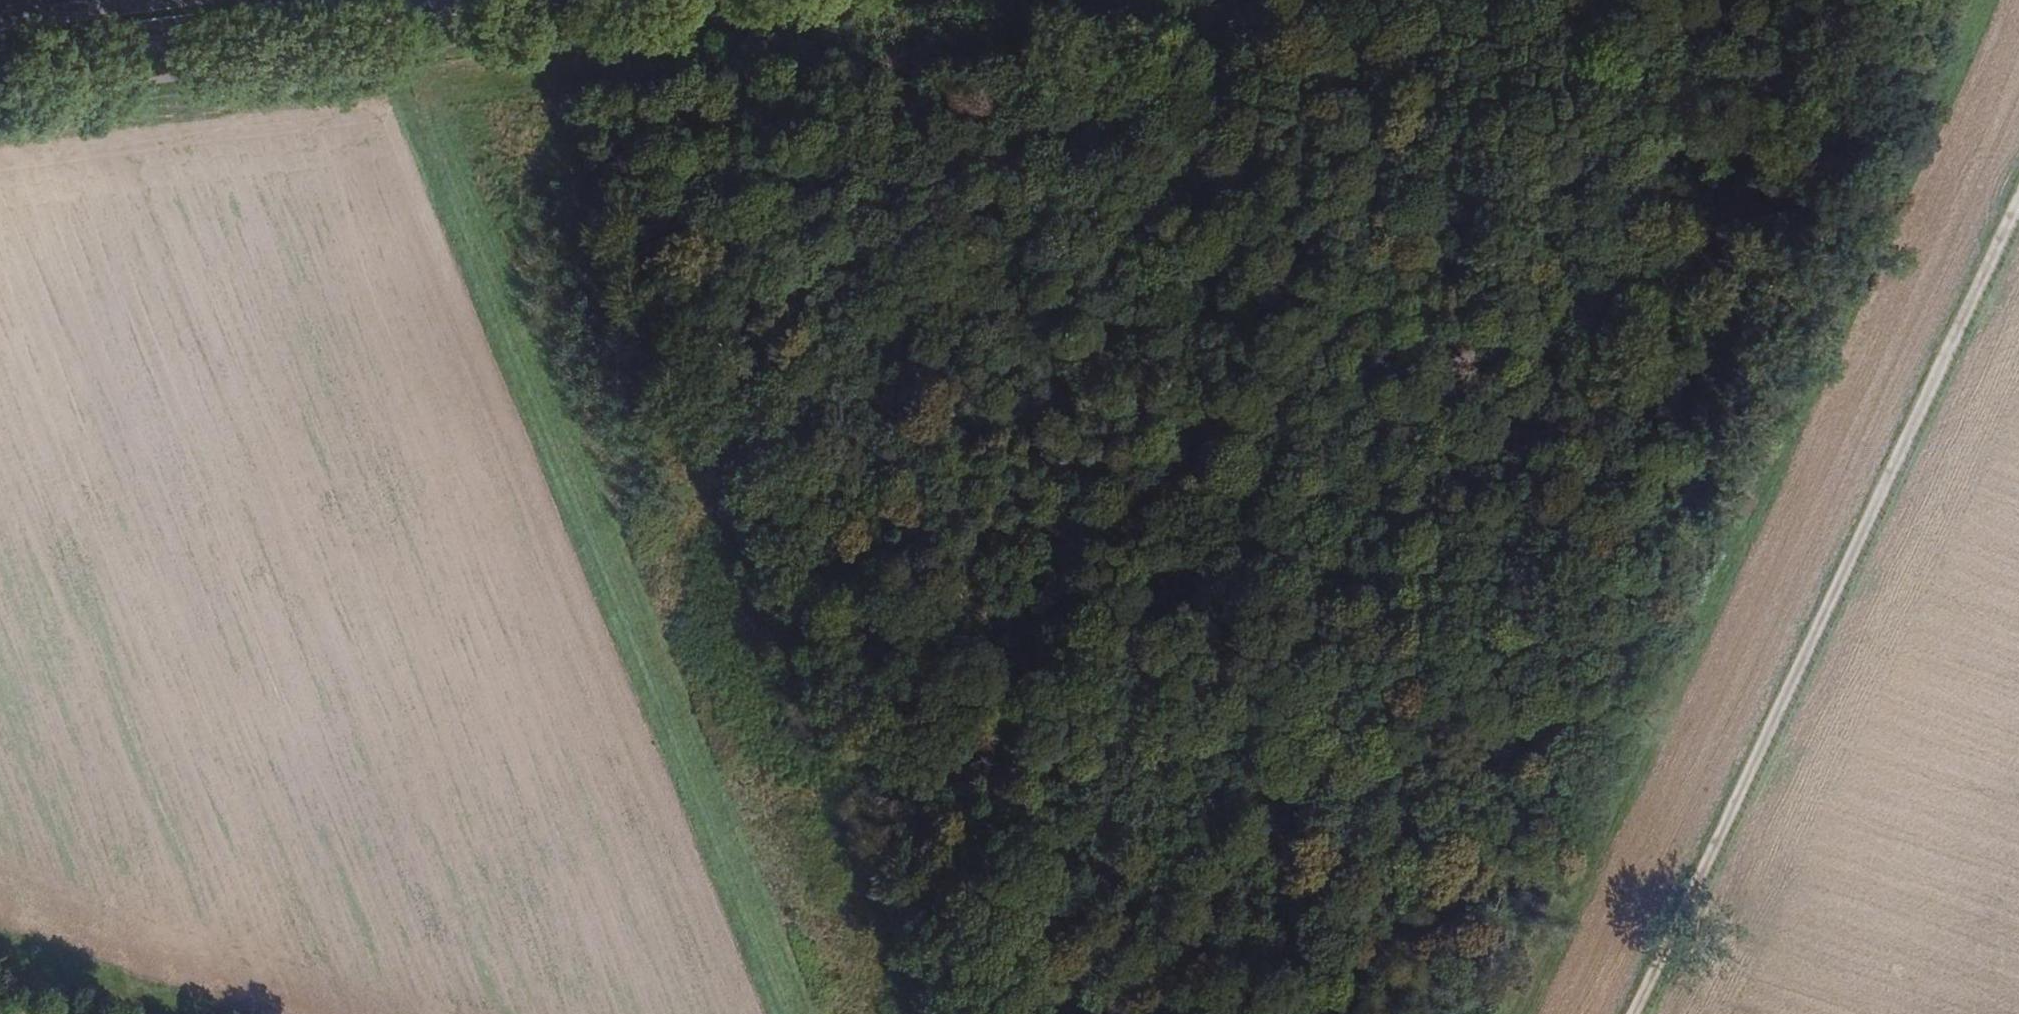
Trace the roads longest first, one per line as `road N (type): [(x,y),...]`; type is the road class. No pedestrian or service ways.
road 1 (track): [(2018,198),(1637,1013)]
road 2 (primary): [(0,60),(462,0)]

